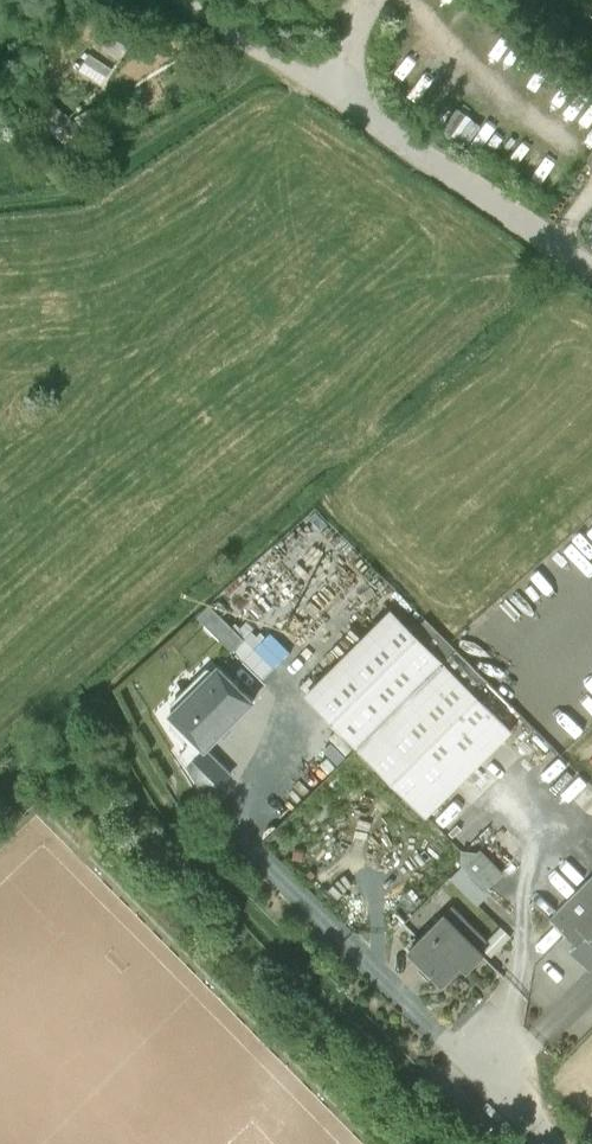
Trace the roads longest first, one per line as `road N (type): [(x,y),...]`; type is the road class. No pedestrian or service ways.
road 1 (track): [(279,66),(88,199),(0,210)]
road 2 (unclassified): [(591,272),(342,101)]
road 3 (track): [(193,0),(342,101)]

